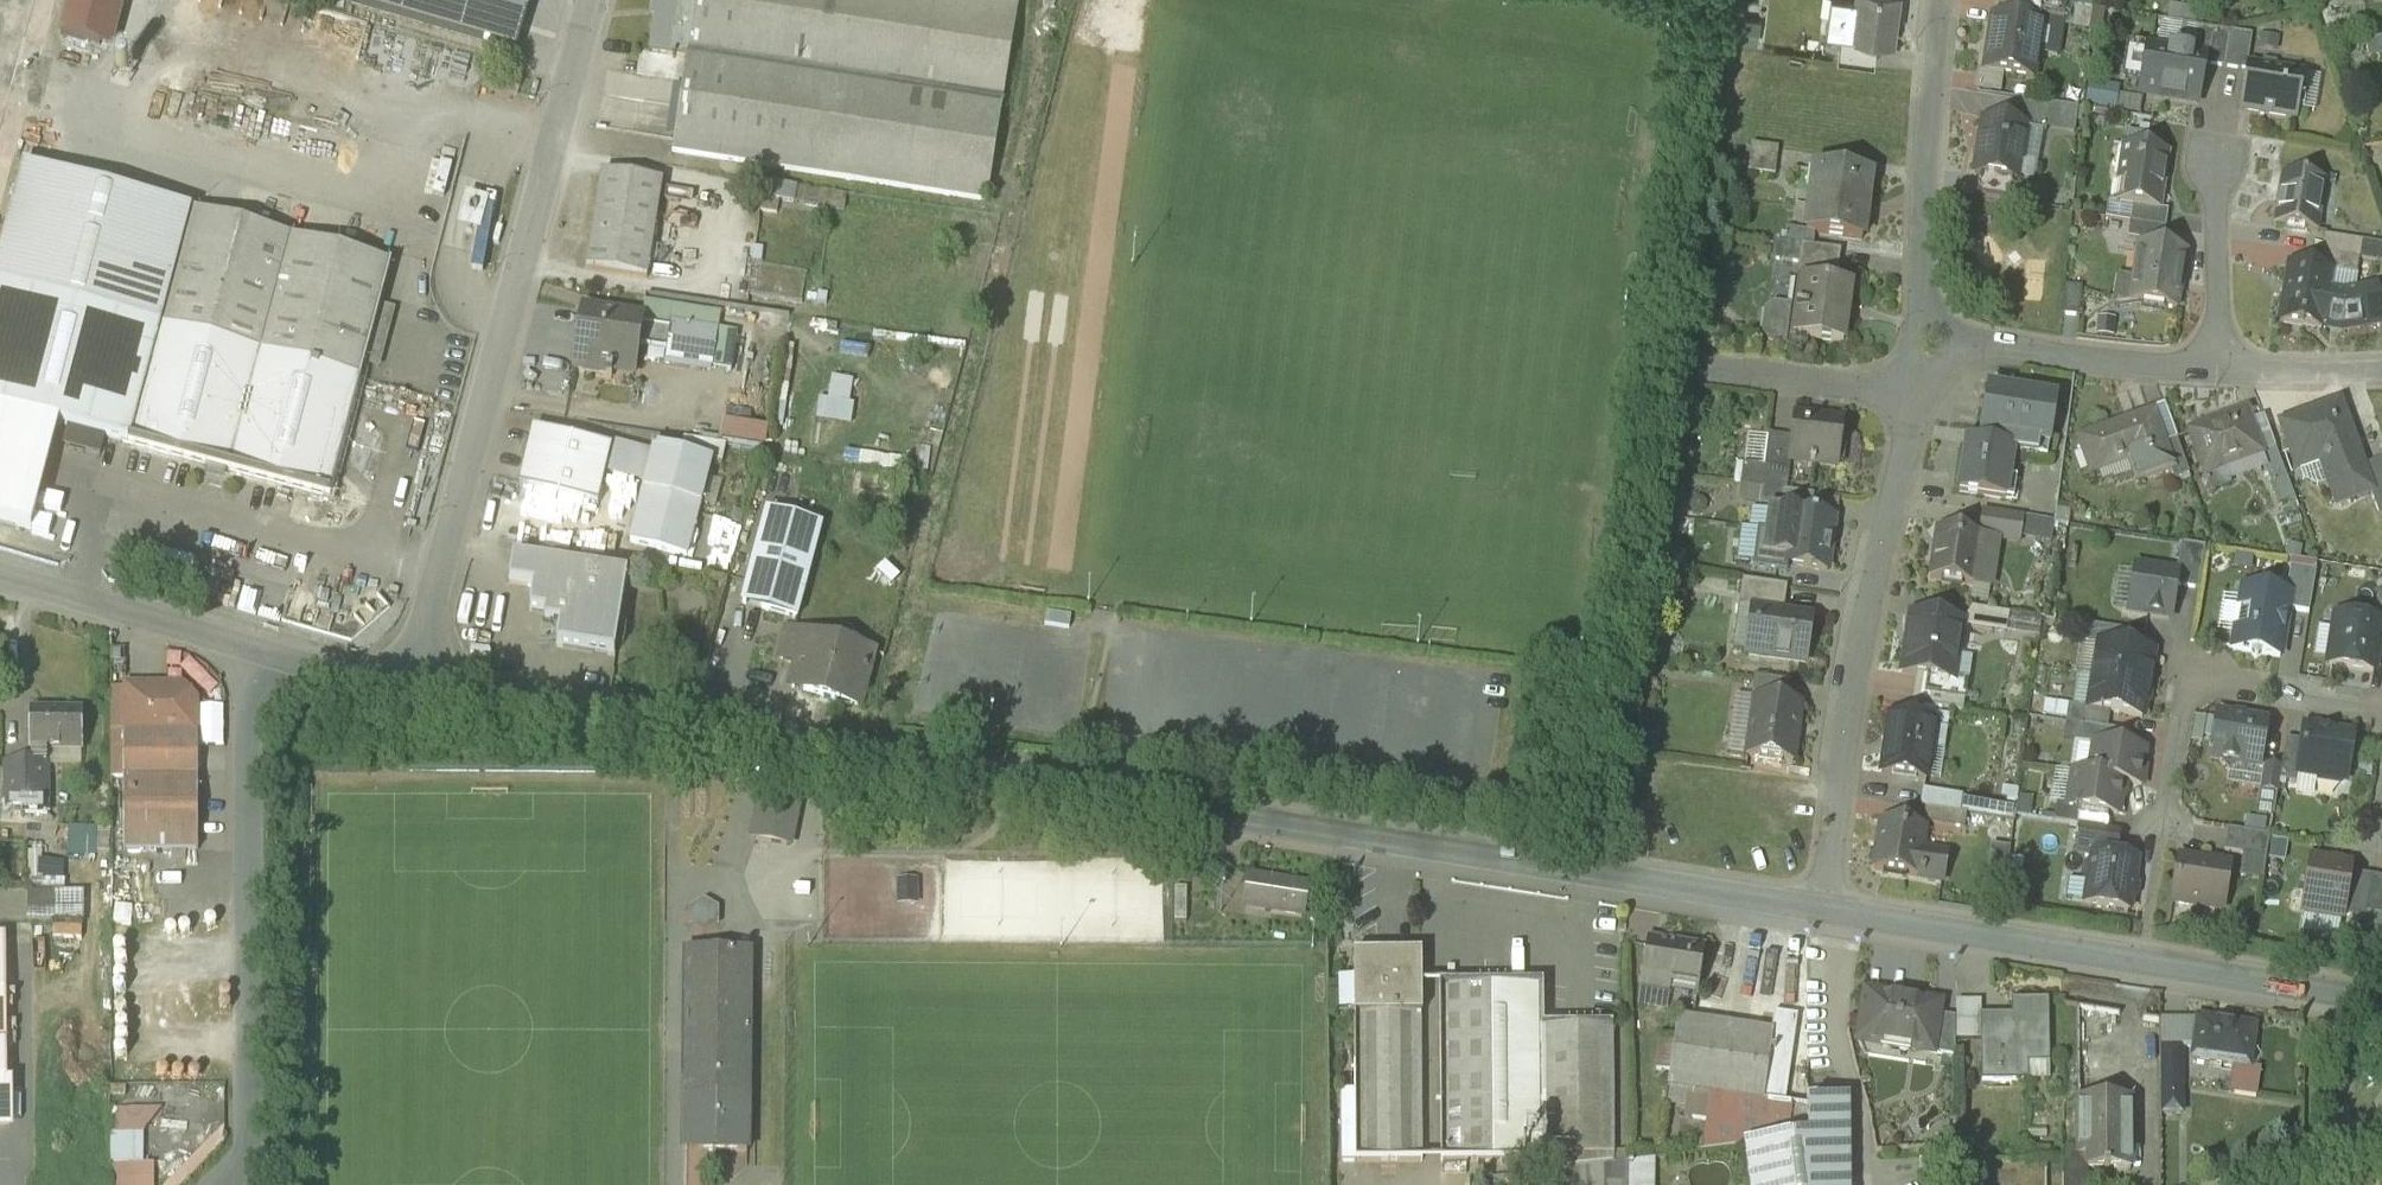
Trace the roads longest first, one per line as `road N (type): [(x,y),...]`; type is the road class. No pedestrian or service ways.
road 1 (residential): [(1811,907),(418,684)]
road 2 (residential): [(418,684),(595,0)]
road 3 (residential): [(2381,1003),(1811,907)]
road 4 (residential): [(234,639),(246,1137),(234,1184)]
road 5 (residential): [(1909,399),(1811,907)]
road 6 (residential): [(1921,343),(2217,369),(2381,364)]
road 7 (residential): [(1939,0),(1927,99),(1921,343)]
road 8 (residential): [(2381,709),(2215,682),(2182,710),(2164,822)]
road 9 (residential): [(234,639),(0,571)]
road 10 (residential): [(1696,370),(1909,399)]
road 11 (residential): [(418,684),(234,639)]
road 12 (residential): [(2381,1128),(2271,1184)]

